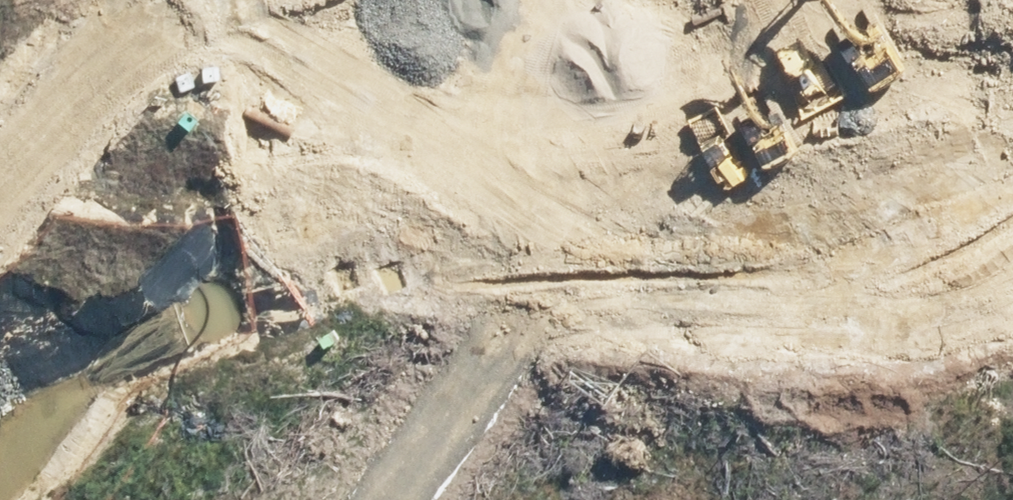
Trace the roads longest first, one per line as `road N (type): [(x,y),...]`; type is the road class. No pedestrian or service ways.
road 1 (trunk): [(754,0),(683,88),(419,499)]
road 2 (trunk): [(295,499),(626,0)]
road 3 (trunk): [(842,0),(672,219),(644,287),(626,362),(640,445),(661,499)]

